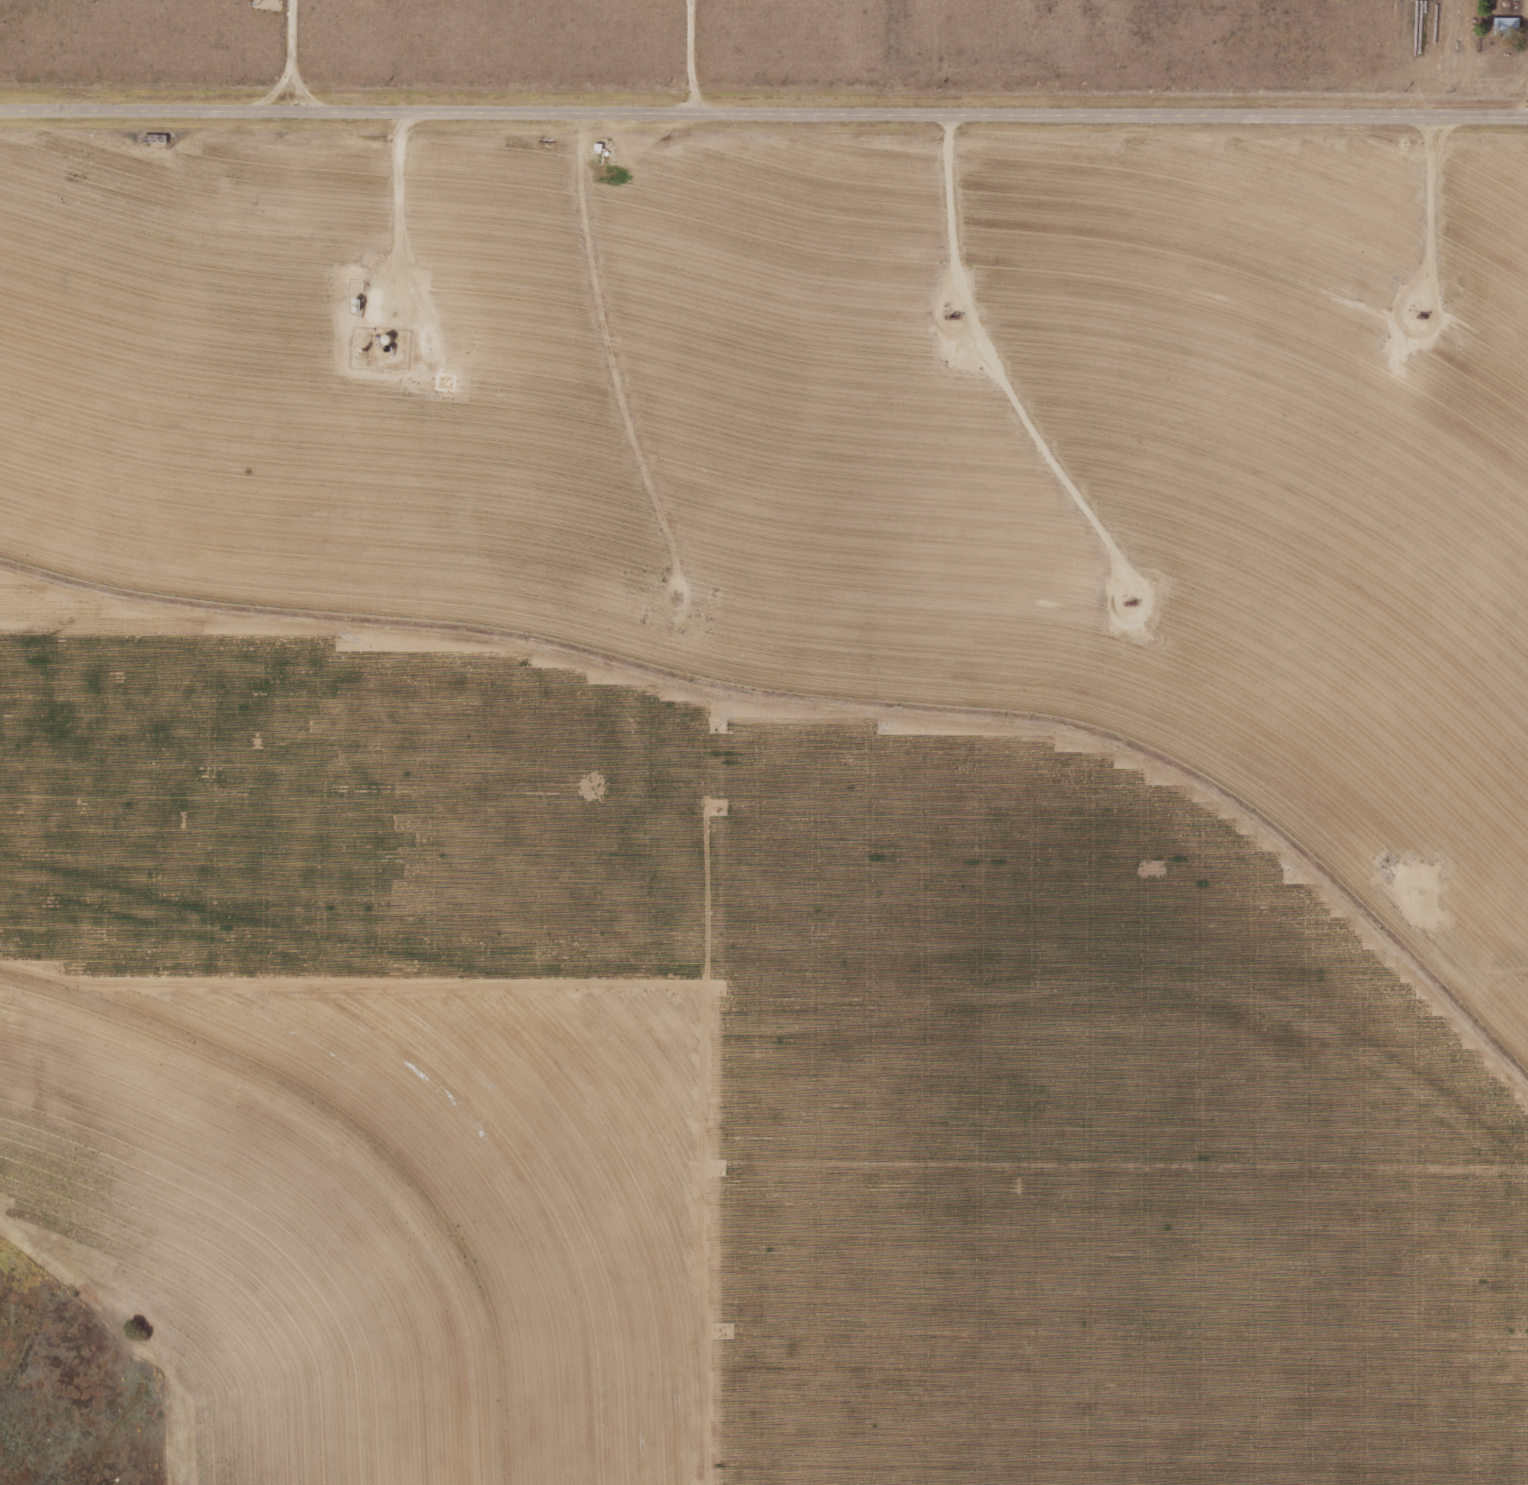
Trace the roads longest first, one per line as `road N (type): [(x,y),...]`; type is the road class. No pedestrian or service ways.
road 1 (tertiary): [(1527,125),(0,117)]

